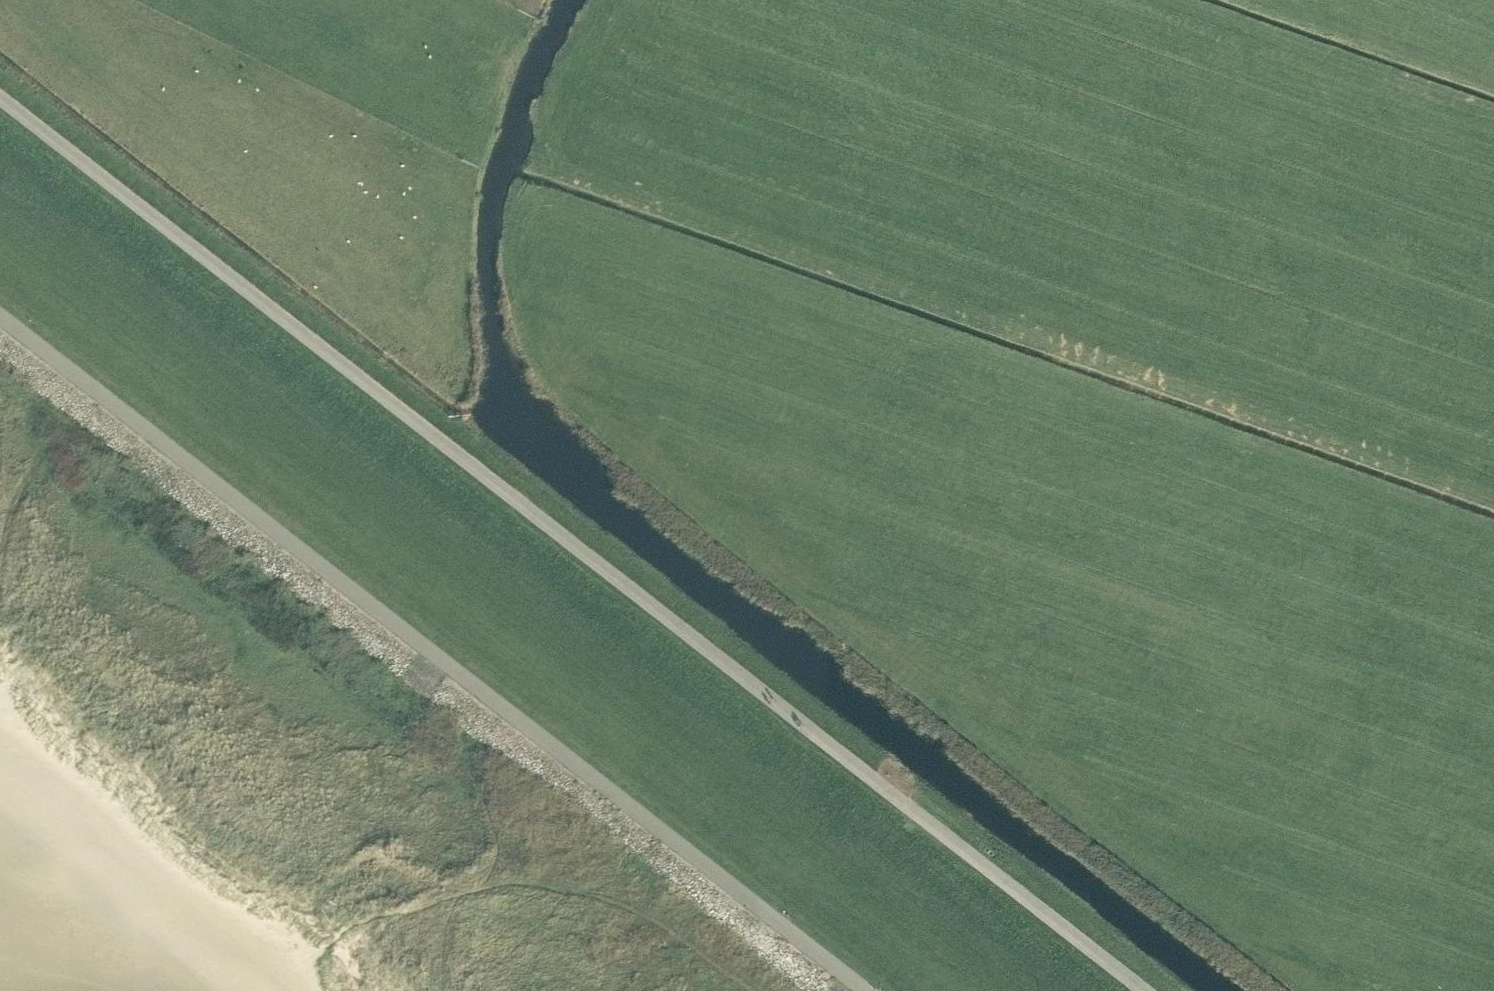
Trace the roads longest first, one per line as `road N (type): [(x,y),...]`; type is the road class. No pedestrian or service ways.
road 1 (unclassified): [(1144,990),(0,100)]
road 2 (unclassified): [(0,331),(845,990)]
road 3 (track): [(0,620),(6,549),(76,390)]
road 4 (track): [(440,990),(452,909),(483,886)]

